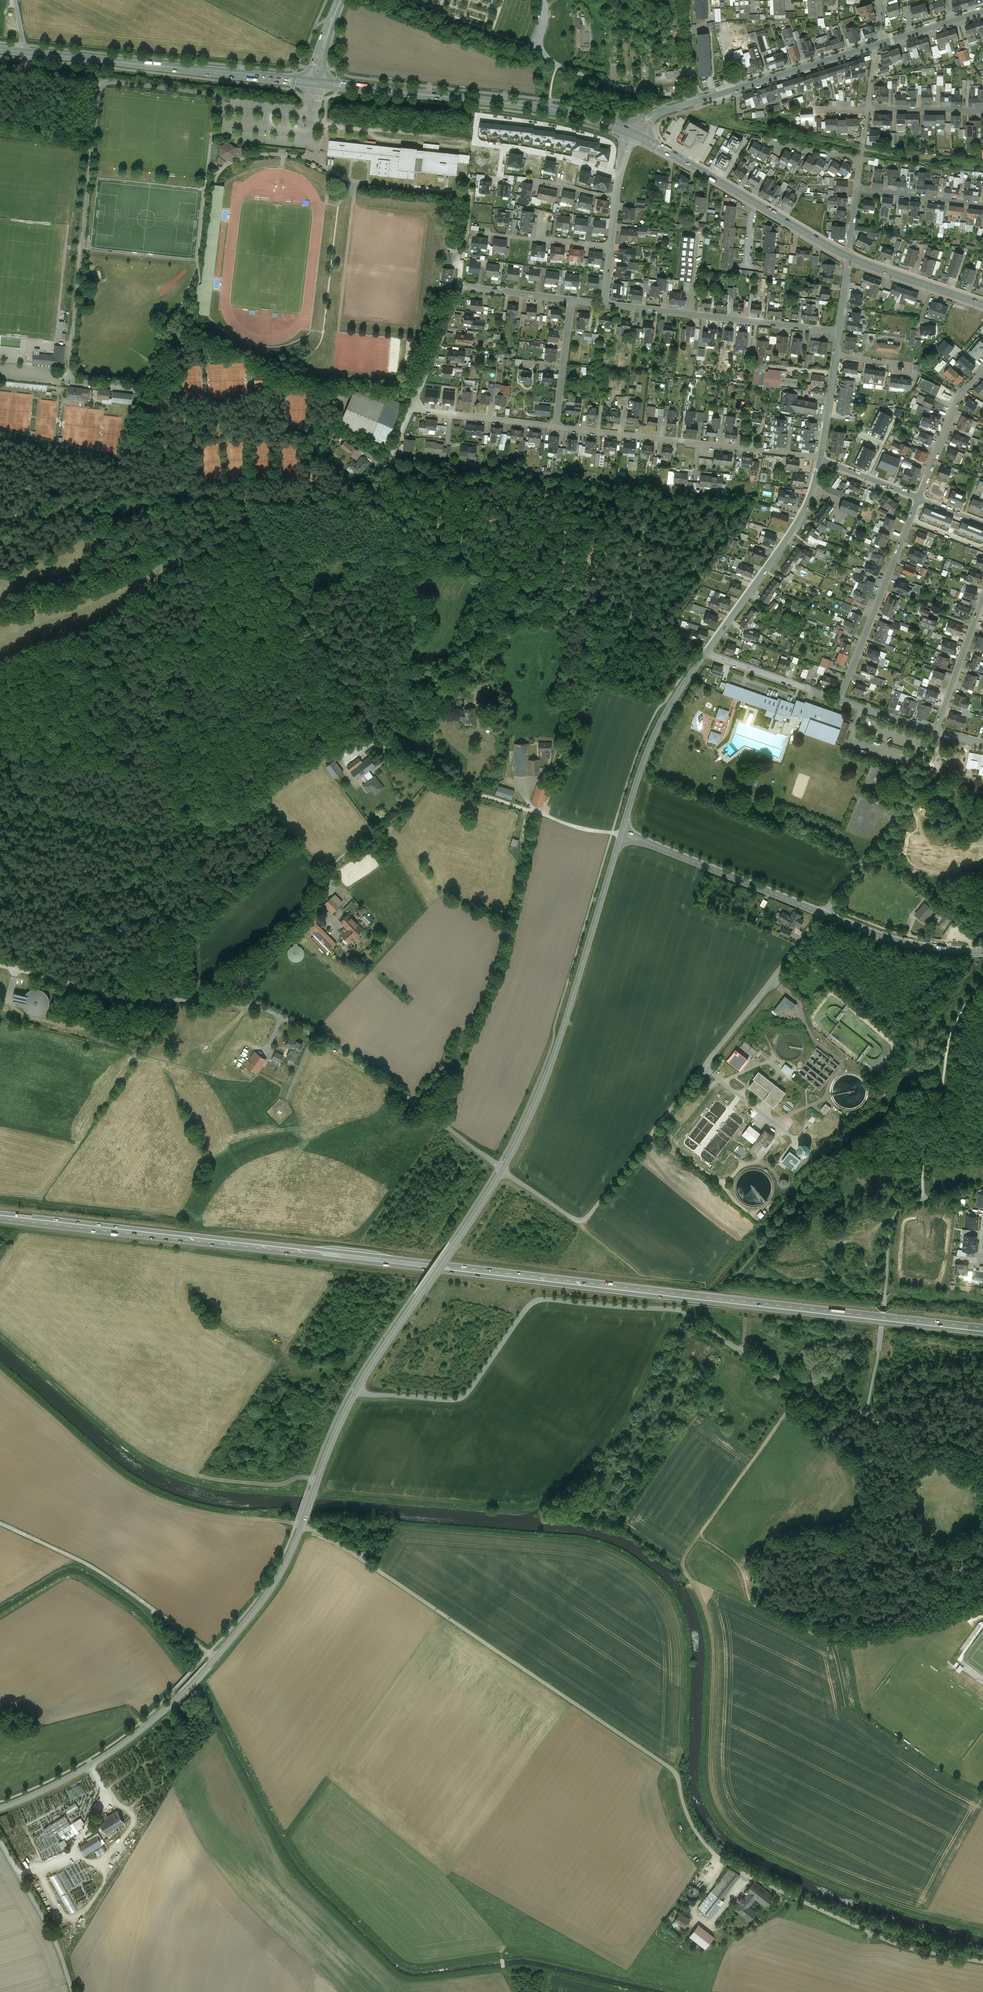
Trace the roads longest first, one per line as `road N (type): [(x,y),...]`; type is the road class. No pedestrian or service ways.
road 1 (trunk): [(0,1219),(982,1333)]
road 2 (trunk): [(982,1327),(0,1213)]
road 3 (unclassified): [(357,1390),(465,1396),(526,1308),(542,1299),(675,1309),(798,1391),(982,1448)]
road 4 (unclassified): [(302,1526),(331,1537),(677,1770),(699,1832),(739,1869)]
road 5 (unclassified): [(502,1169),(375,1073),(305,1028),(250,1005),(126,995),(0,965)]
road 6 (unclassified): [(502,1169),(585,1219),(822,913)]
road 7 (track): [(0,518),(93,497),(341,498),(373,501),(454,548)]
road 8 (tertiary): [(0,1808),(91,1765),(187,1689),(271,1588),(302,1526)]
road 9 (track): [(24,789),(45,809),(79,820),(195,825),(259,798),(342,746),(378,741)]
road 10 (tertiary): [(502,1169),(552,1060),(621,833)]
road 11 (tertiary): [(632,133),(523,105),(317,83)]
road 12 (secondary): [(317,83),(24,51)]
road 13 (track): [(382,743),(258,541),(240,496)]
road 14 (track): [(454,548),(558,600),(707,652)]
road 15 (residential): [(556,426),(821,458)]
road 16 (tertiary): [(357,1390),(502,1169)]
road 17 (unclassified): [(982,1961),(895,1942),(739,1869)]
road 18 (track): [(0,1522),(111,1578),(216,1657)]
road 19 (tertiary): [(849,257),(632,133)]
road 20 (residential): [(604,304),(839,331)]
road 21 (tertiary): [(707,652),(799,520),(821,458)]
road 22 (residential): [(839,700),(919,497)]
road 23 (residential): [(822,913),(903,811),(935,731)]
road 24 (unclassified): [(621,833),(822,913)]
road 25 (track): [(609,619),(550,813)]
road 26 (track): [(684,1558),(798,1391)]
road 27 (tertiary): [(621,833),(653,740),(707,652)]
road 28 (track): [(258,541),(454,548)]
road 29 (residential): [(611,172),(615,146),(547,125),(478,117),(475,142)]
road 30 (residential): [(849,257),(862,190),(982,205)]
road 31 (tertiary): [(874,45),(697,101)]
road 32 (unclassified): [(0,1842),(53,1939),(71,1991)]
road 33 (tertiary): [(302,1526),(357,1390)]
road 34 (residential): [(412,407),(556,426)]
road 35 (residential): [(919,497),(958,399),(982,368)]
road 36 (tertiary): [(982,305),(849,257)]
road 37 (residential): [(935,731),(982,598)]
road 38 (residential): [(707,652),(839,700)]
road 39 (unclassified): [(822,913),(952,951)]
road 40 (residential): [(412,407),(460,287)]
road 41 (tertiary): [(821,458),(839,331)]
road 42 (residential): [(556,426),(571,300)]
road 43 (track): [(318,1477),(299,1475),(278,1486),(200,1476)]
road 44 (track): [(532,587),(476,651),(477,686)]

